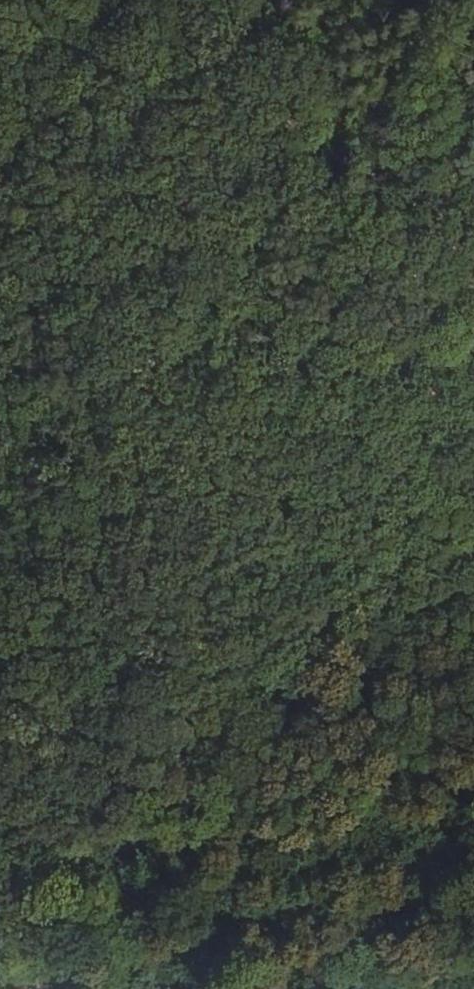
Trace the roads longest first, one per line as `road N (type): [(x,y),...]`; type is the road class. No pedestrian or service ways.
road 1 (track): [(473,581),(387,628),(226,795),(108,893)]

